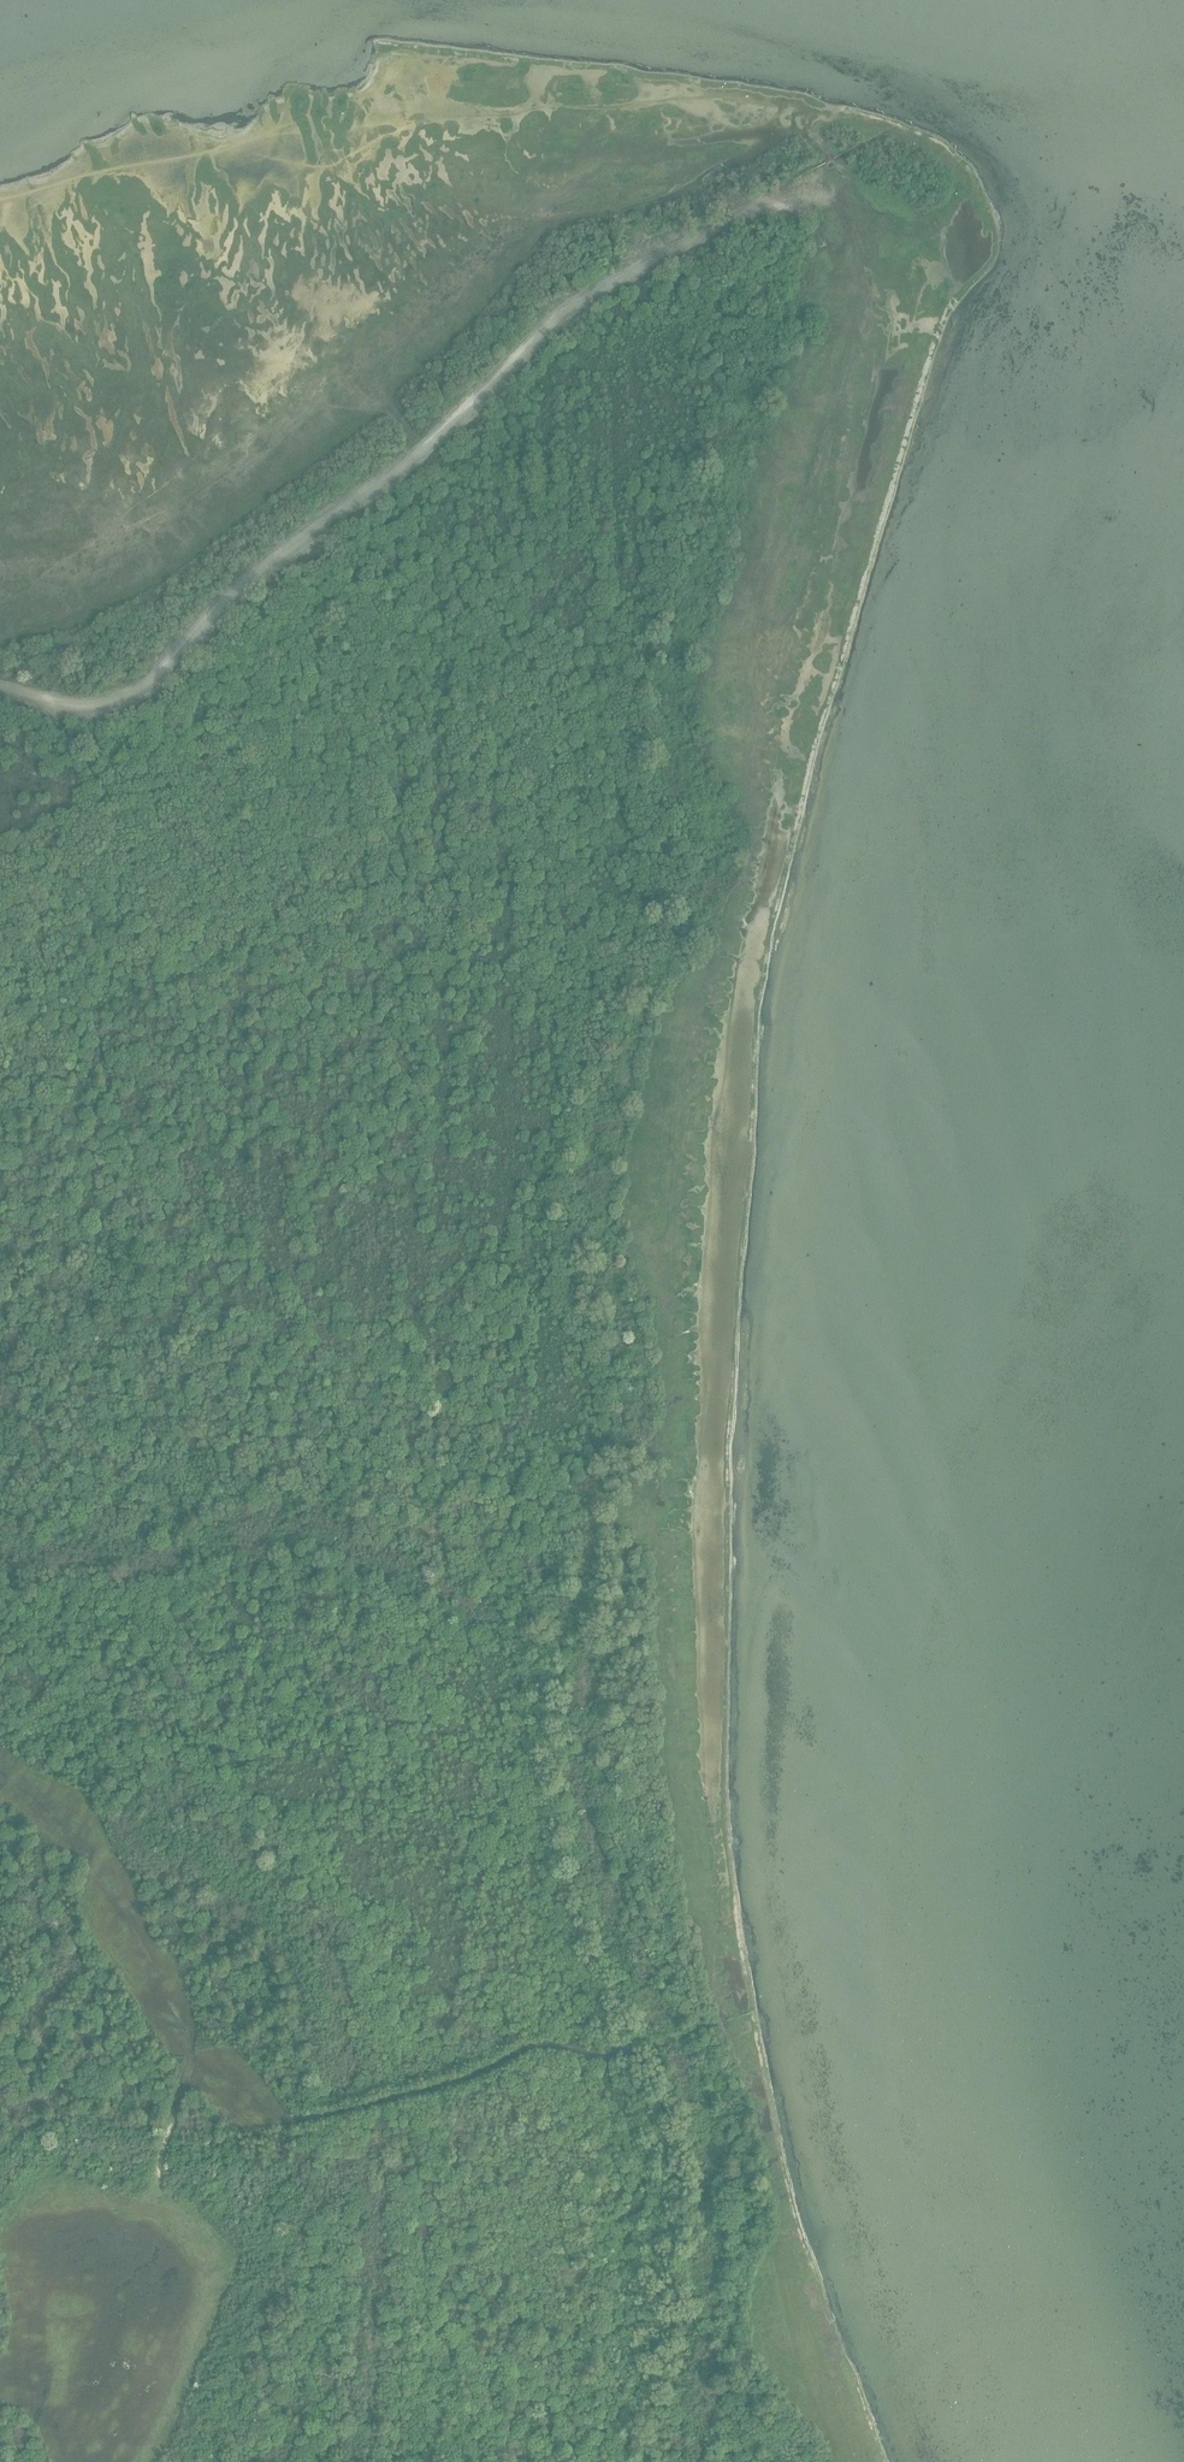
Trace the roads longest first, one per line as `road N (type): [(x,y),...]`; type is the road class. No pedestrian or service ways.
road 1 (track): [(0,1765),(105,1868),(180,2020),(185,2080),(158,2161),(154,2206),(198,2256),(204,2296),(134,2461)]

